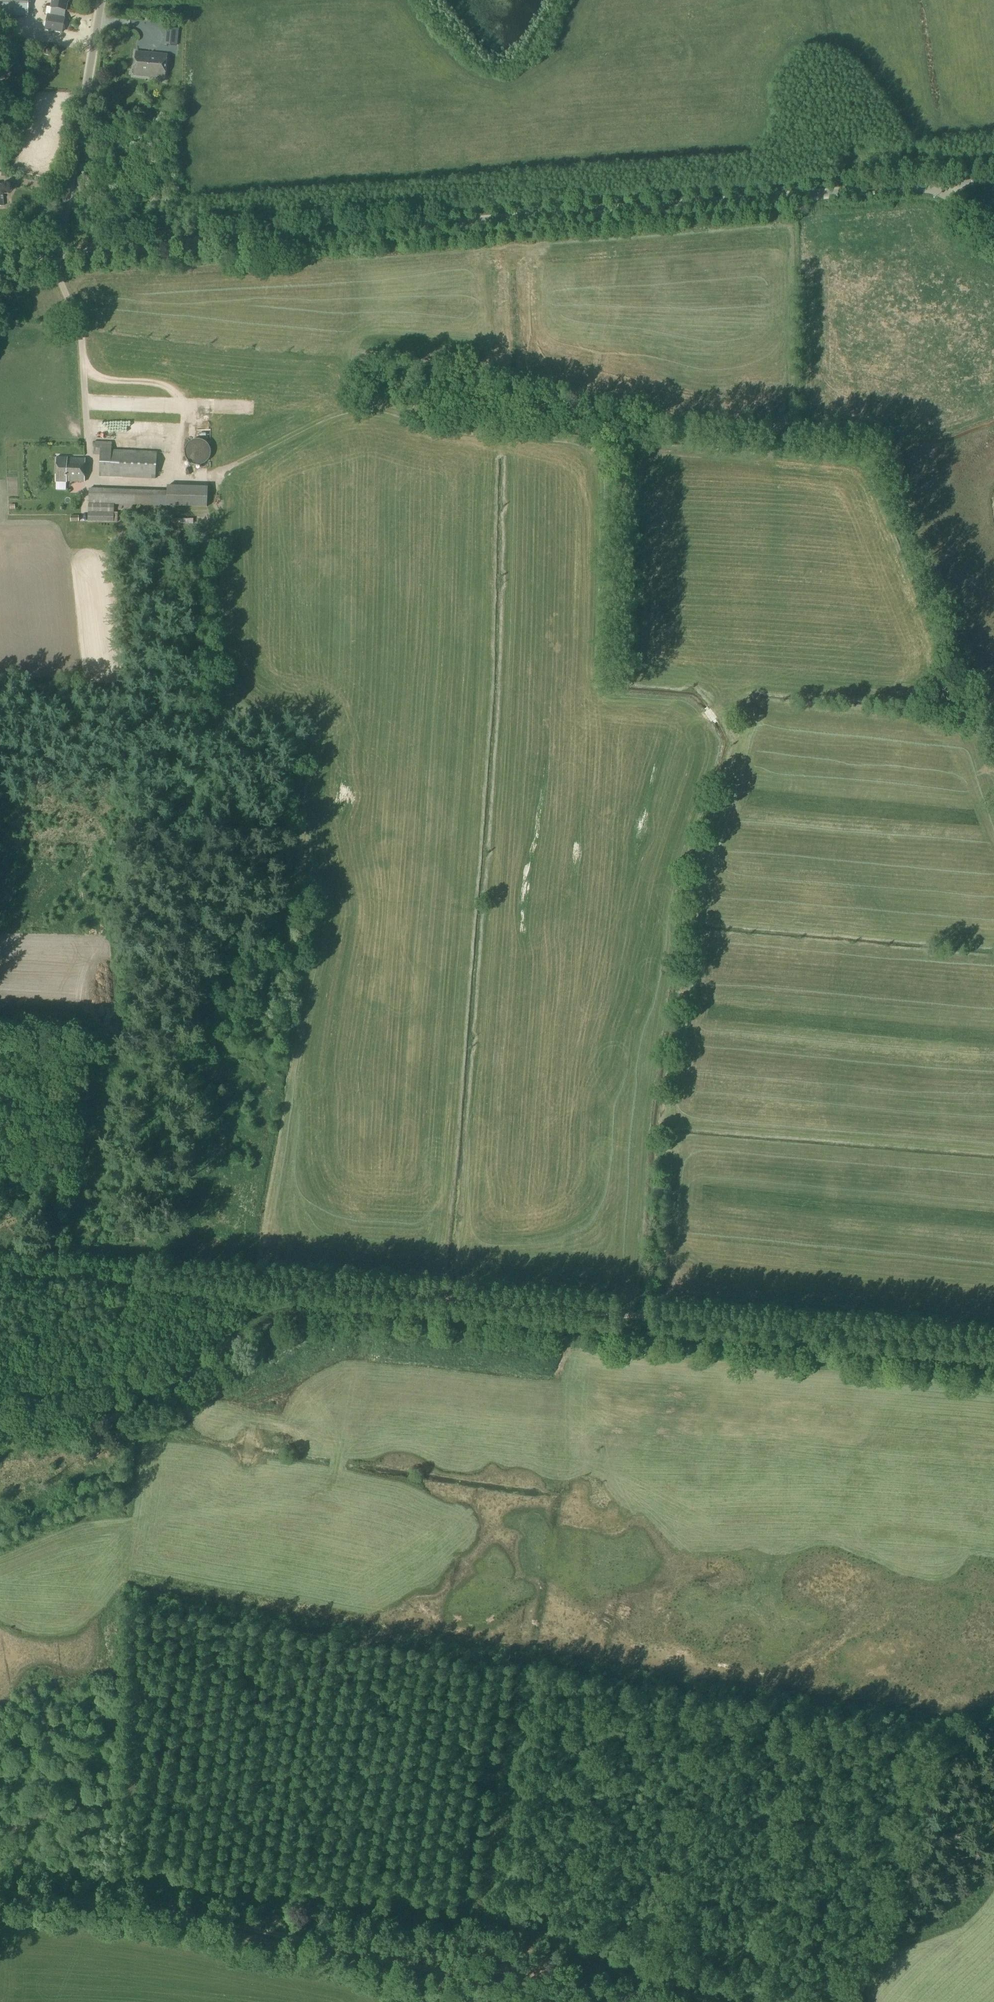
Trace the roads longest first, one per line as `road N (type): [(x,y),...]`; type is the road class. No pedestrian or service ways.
road 1 (track): [(993,1348),(0,1261)]
road 2 (unclassified): [(57,255),(946,186)]
road 3 (track): [(0,1893),(169,1913),(572,2001)]
road 4 (unclassified): [(57,255),(102,0)]

